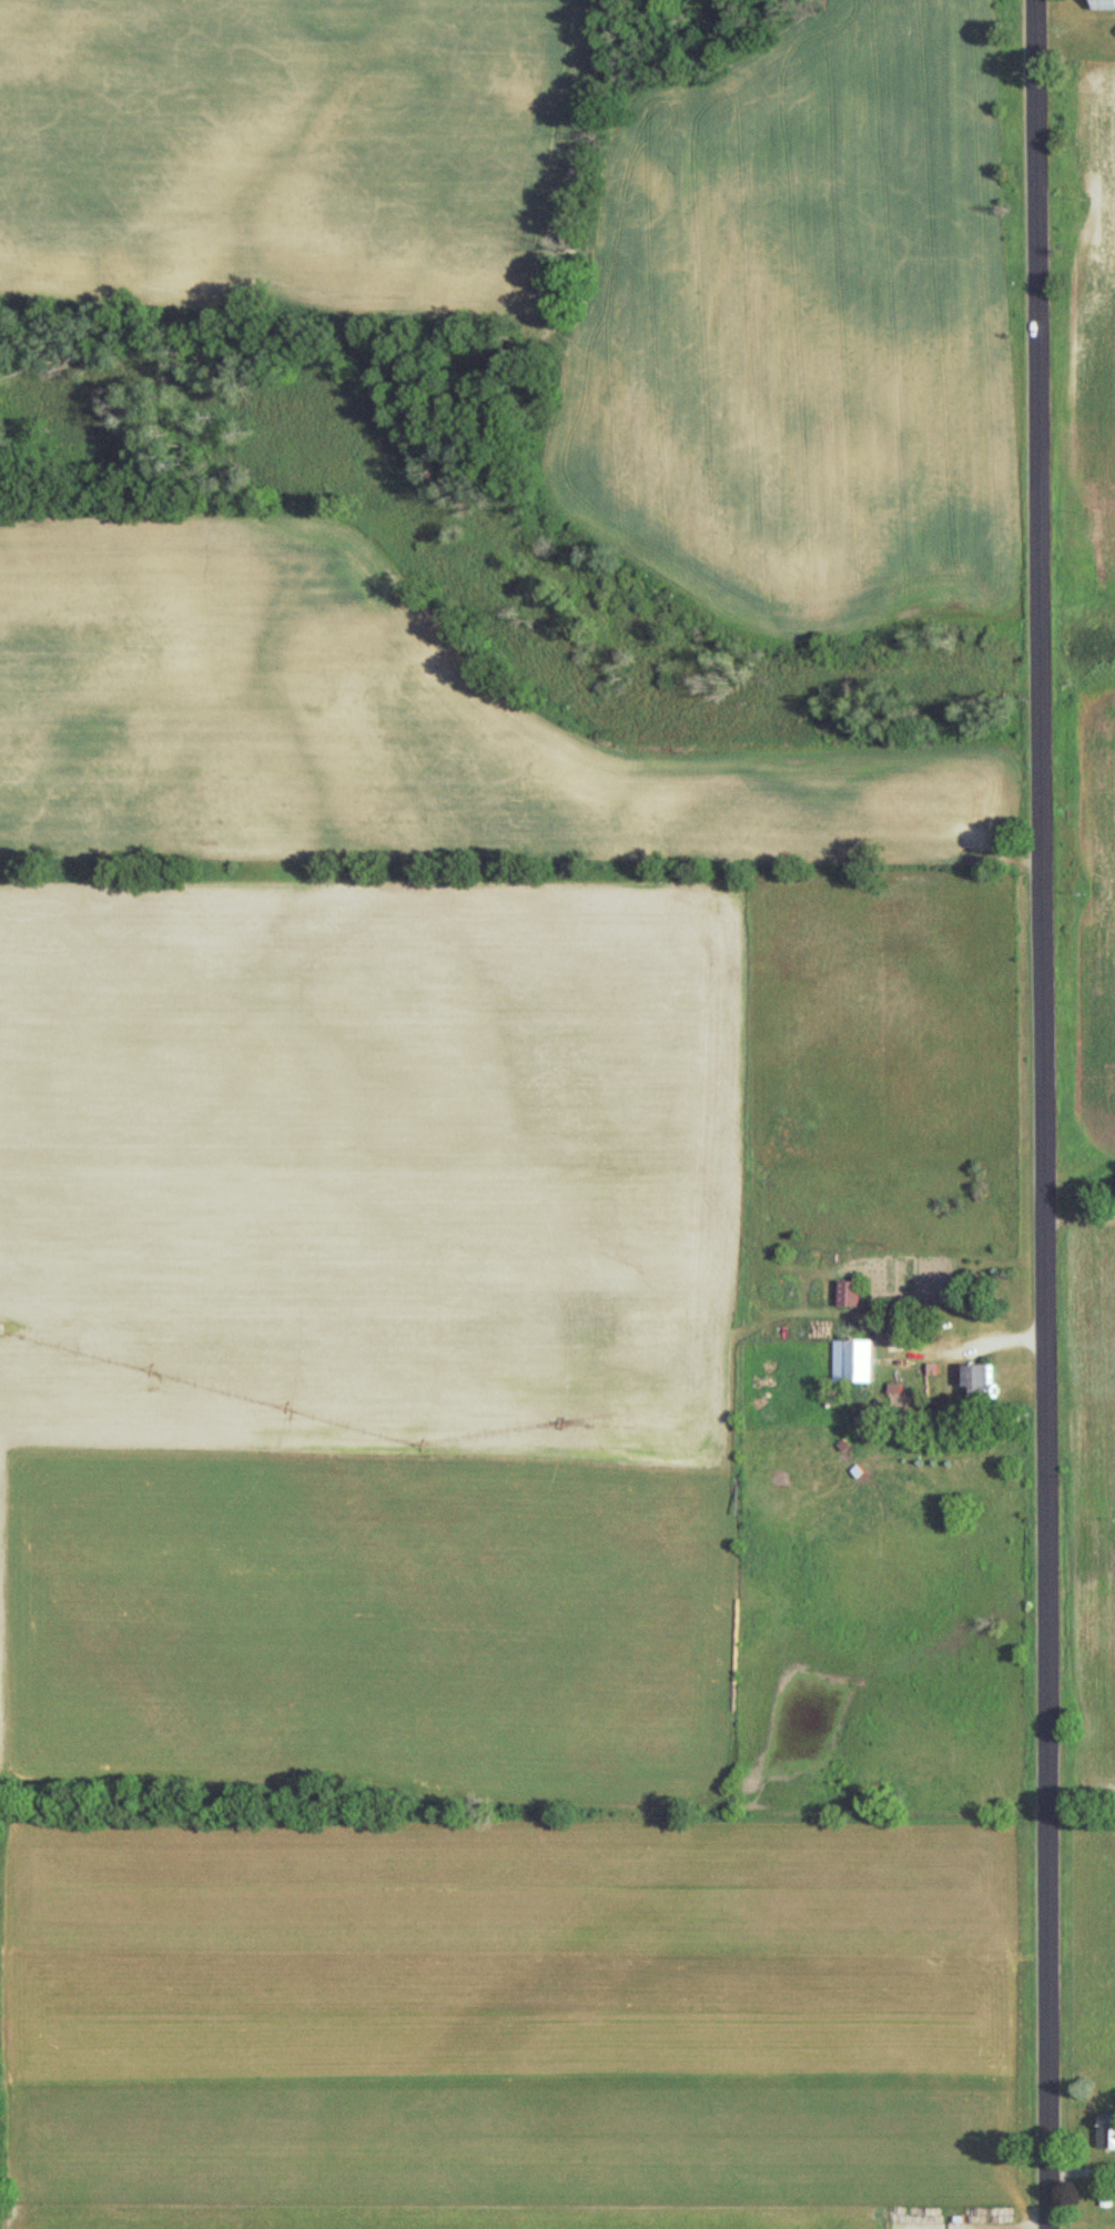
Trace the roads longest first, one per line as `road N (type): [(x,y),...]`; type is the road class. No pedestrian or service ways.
road 1 (residential): [(1053,2228),(1040,0)]

